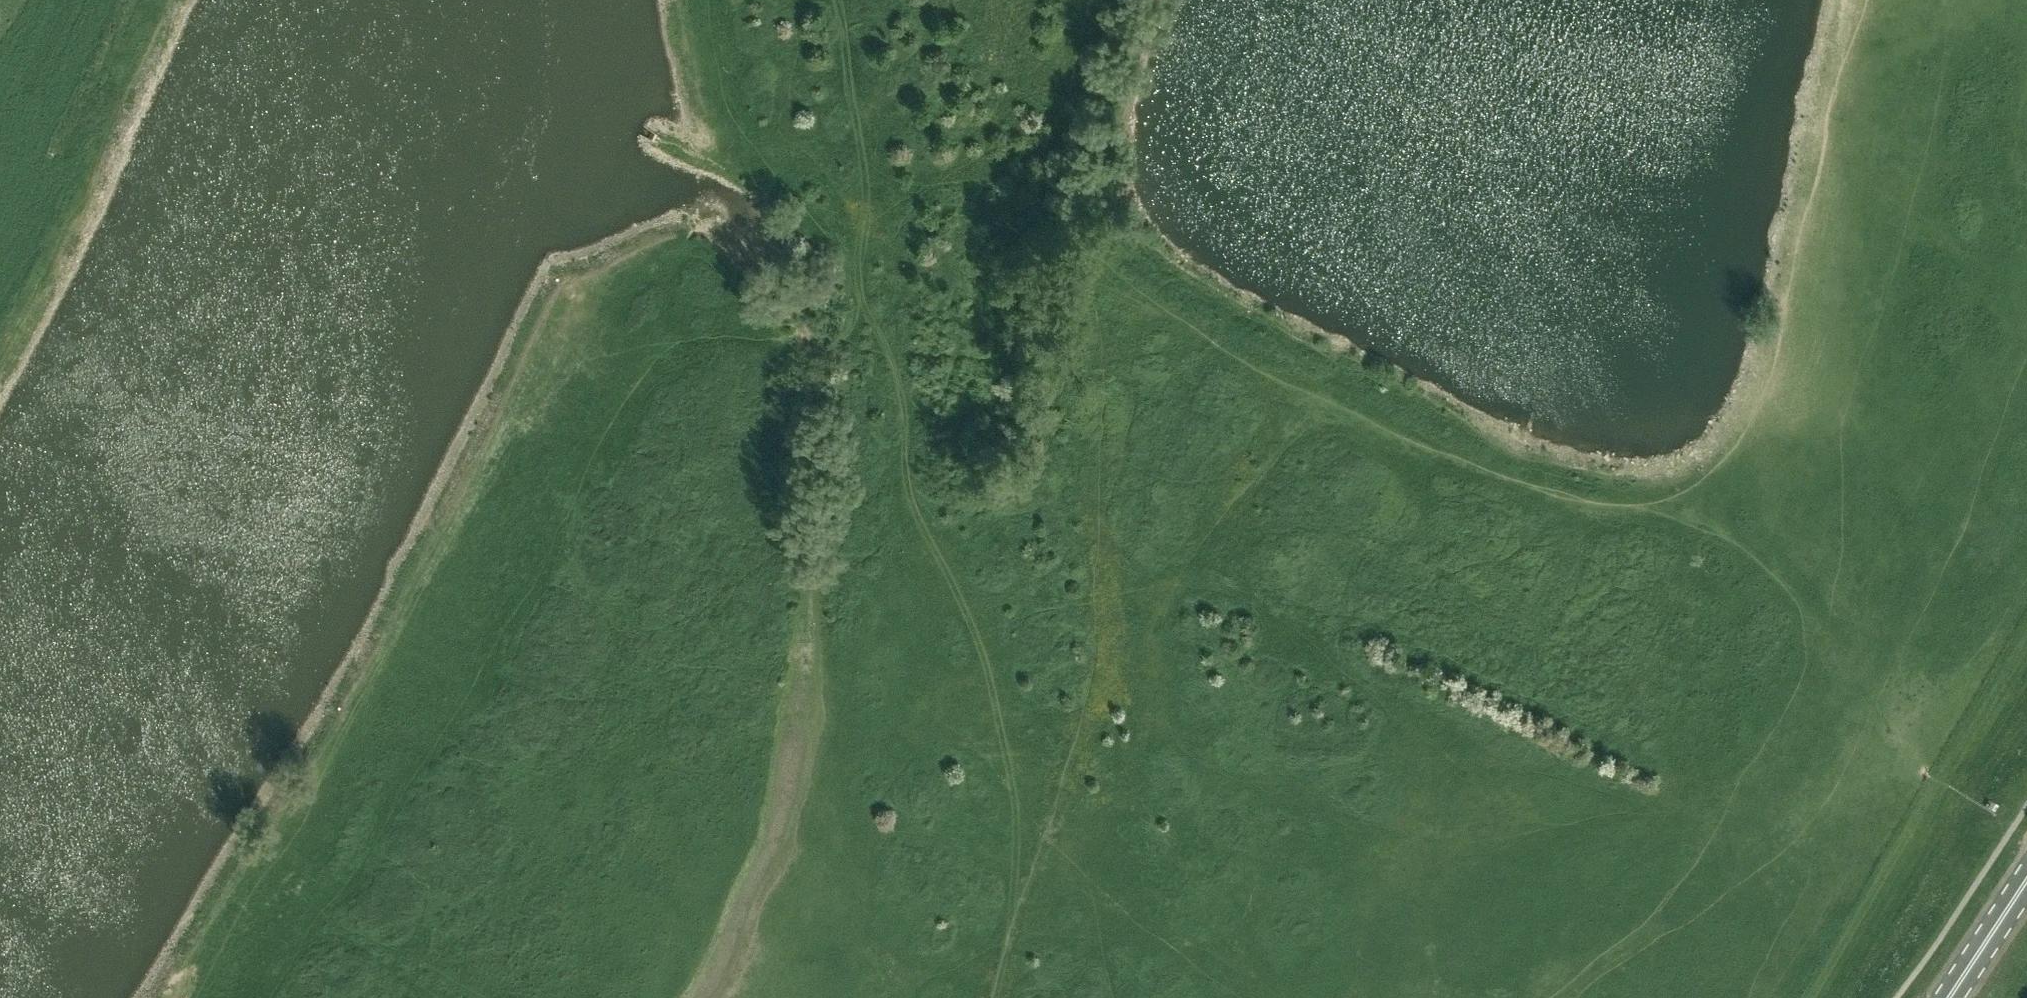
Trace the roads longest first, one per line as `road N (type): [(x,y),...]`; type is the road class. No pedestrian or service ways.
road 1 (primary): [(1948,997),(2026,878)]

